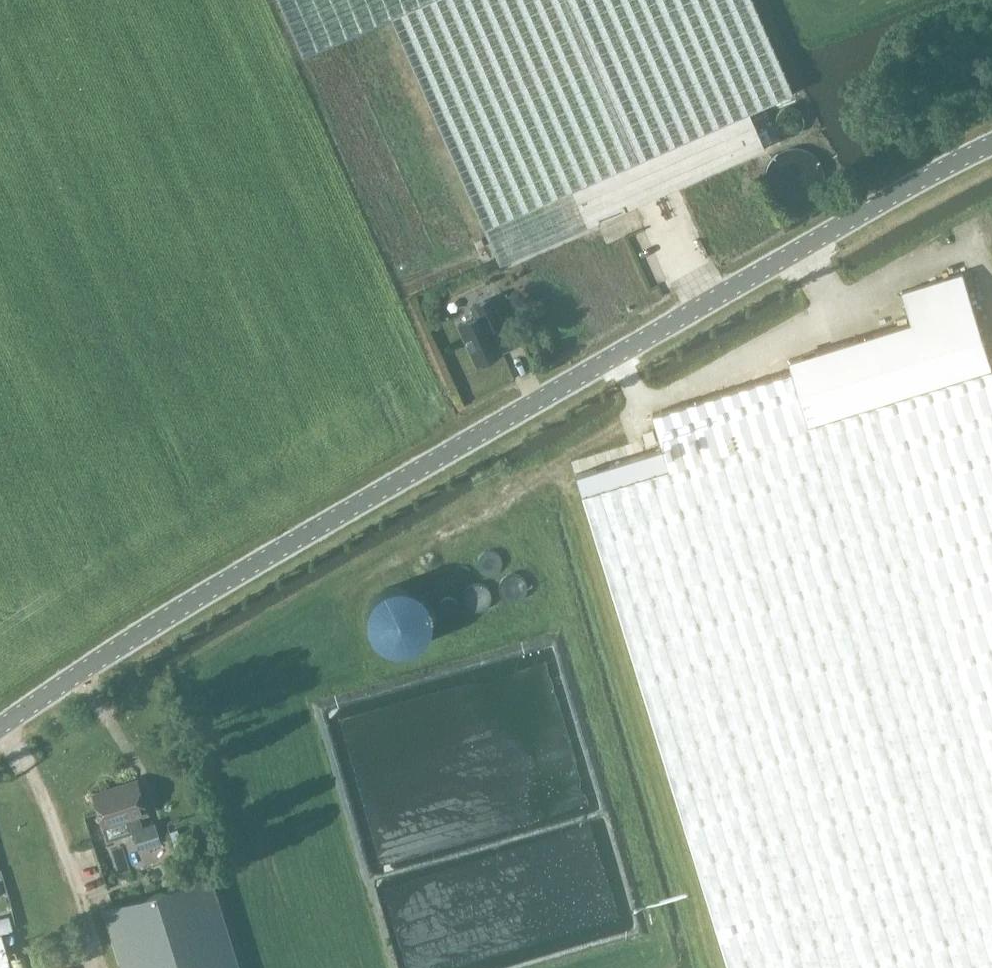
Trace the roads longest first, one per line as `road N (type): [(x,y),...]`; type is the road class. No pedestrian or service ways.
road 1 (unclassified): [(0,731),(289,544),(991,142)]

